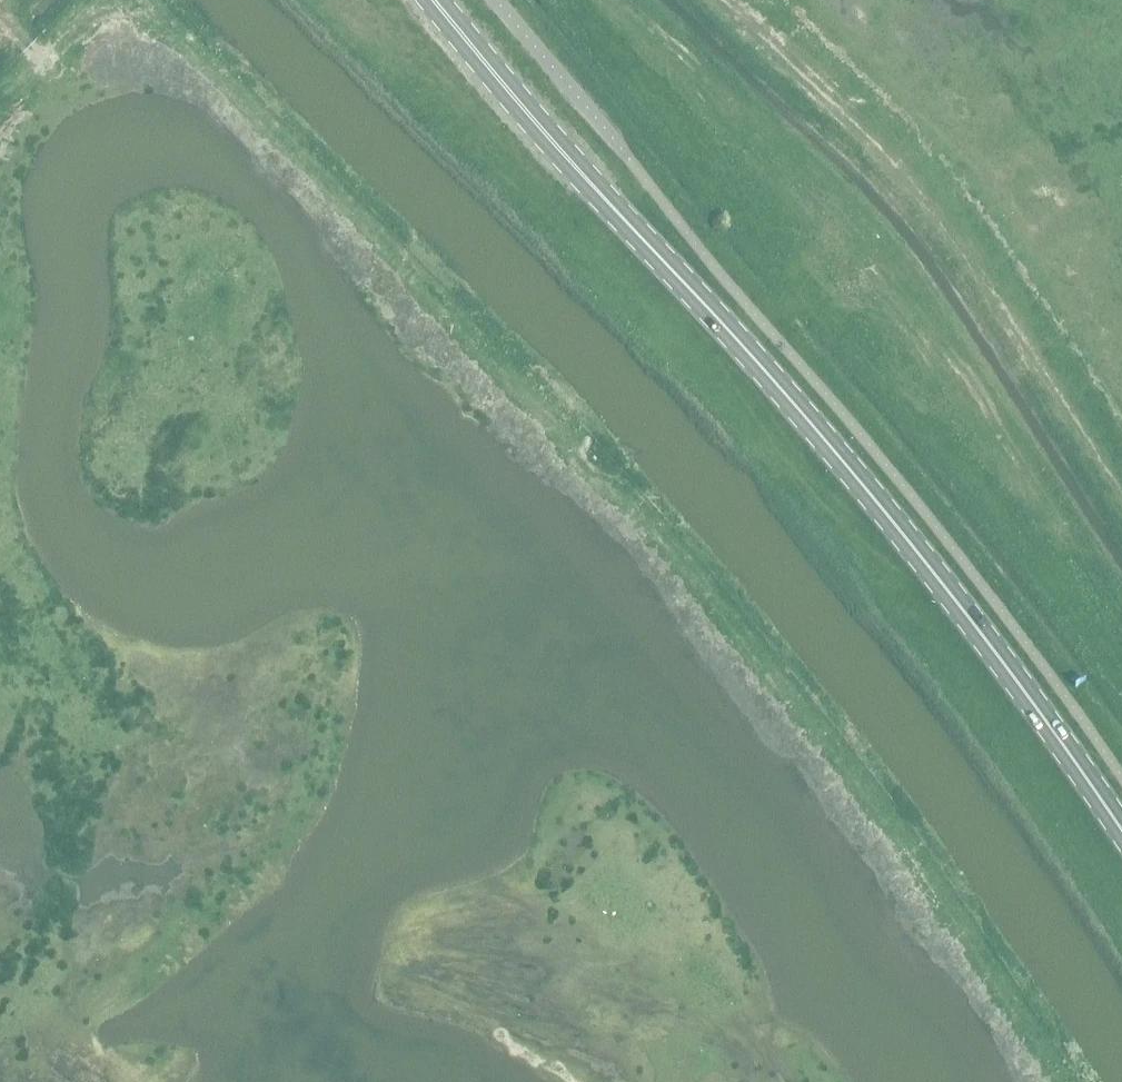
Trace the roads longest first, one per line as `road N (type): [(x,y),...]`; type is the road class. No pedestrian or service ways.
road 1 (primary): [(1121,835),(1043,721),(813,429),(436,0)]

